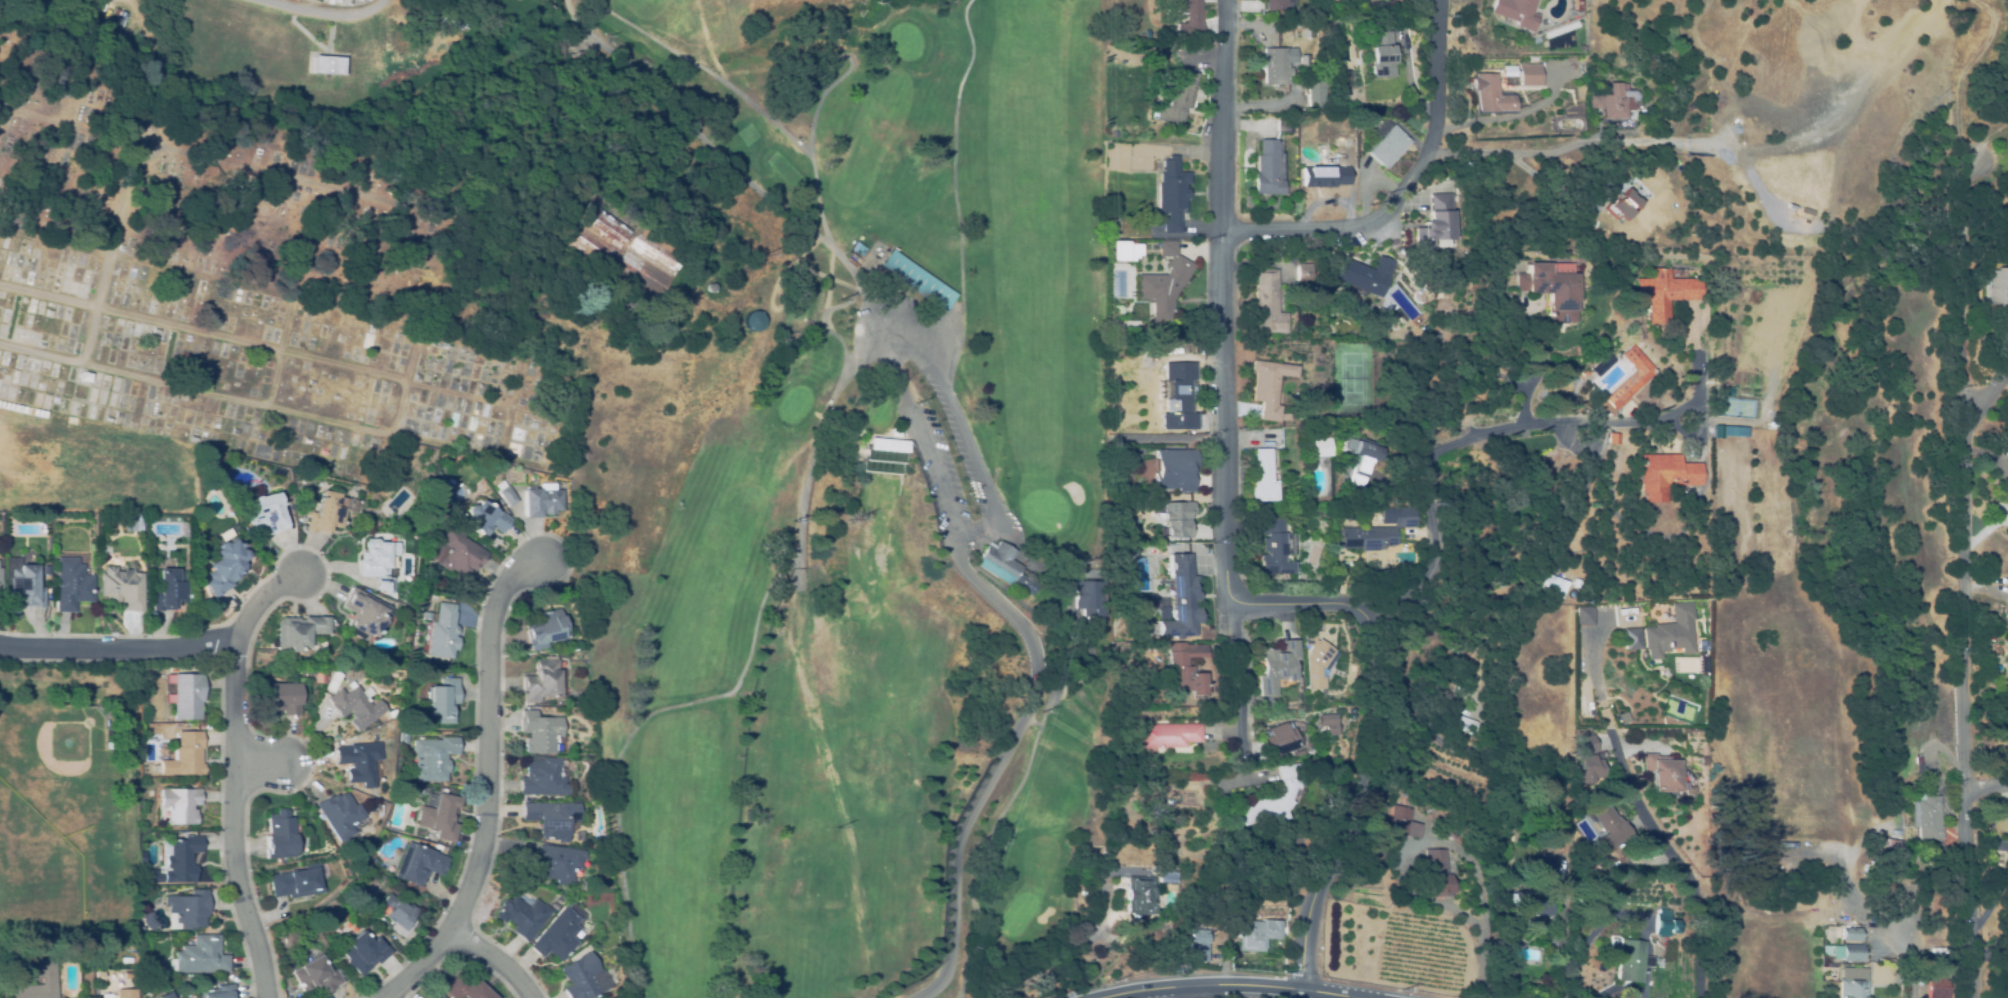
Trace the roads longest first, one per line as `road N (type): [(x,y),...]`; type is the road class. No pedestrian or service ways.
road 1 (residential): [(1300,990),(1308,915),(1376,734),(1383,645),(1373,620),(1331,601),(1233,609),(1222,232),(1227,0)]
road 2 (residential): [(1974,806),(1957,415),(1974,176)]
road 3 (residential): [(380,997),(451,930),(474,883),(489,797),(489,636),(498,595),(544,561)]
road 4 (track): [(591,0),(693,59),(805,150),(829,248),(872,314)]
road 5 (residential): [(1222,232),(1348,231),(1398,203),(1434,150),(1438,0)]
road 6 (residential): [(266,997),(232,826),(231,639)]
road 7 (tertiary): [(1101,997),(1247,983),(1358,997)]
road 8 (residential): [(1969,997),(1969,824),(1974,806),(2007,779)]
road 9 (residential): [(0,645),(150,648),(231,639)]

